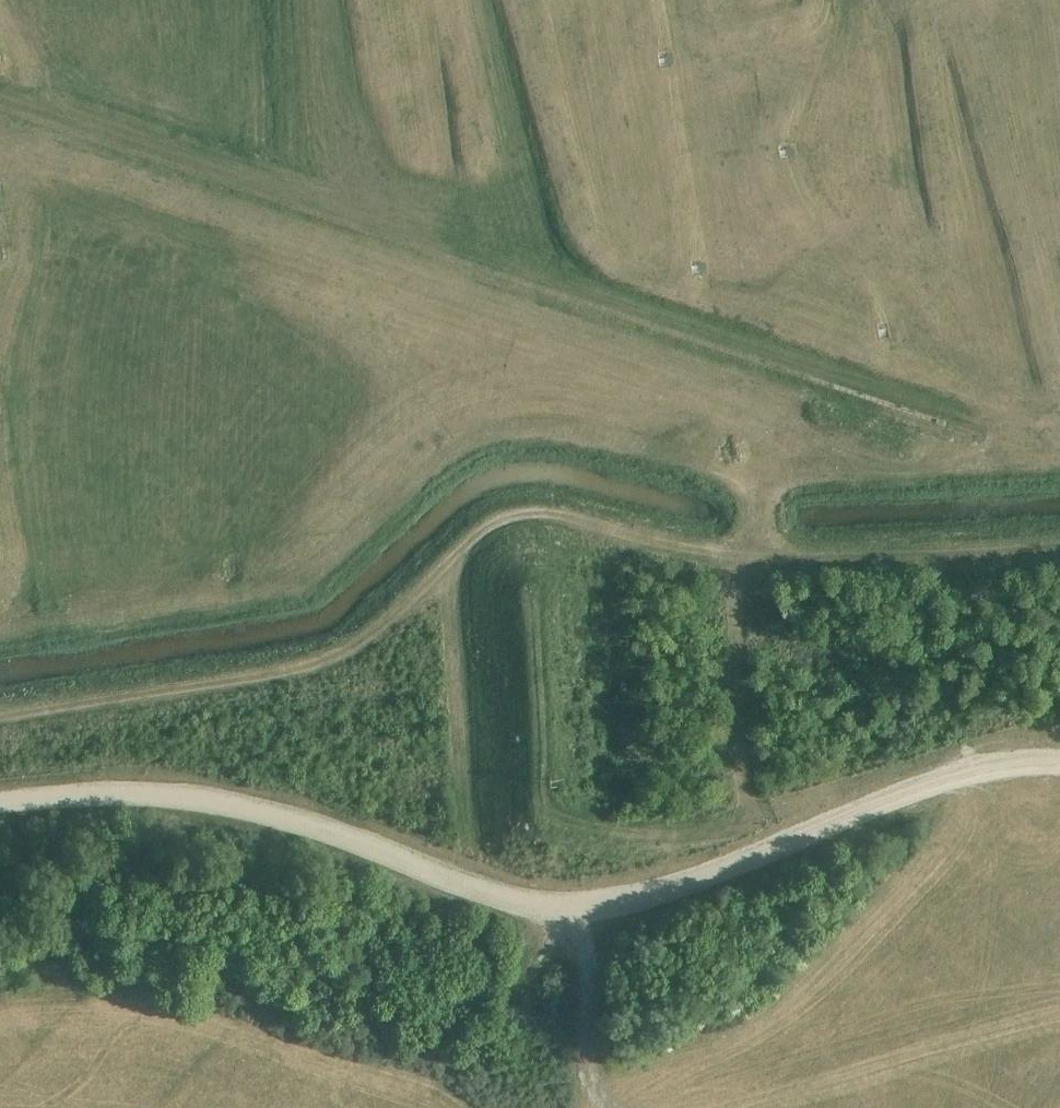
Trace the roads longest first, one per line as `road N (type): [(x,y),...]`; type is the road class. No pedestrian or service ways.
road 1 (track): [(1059,763),(1020,763),(936,781),(728,867),(626,900),(549,907),(196,799),(0,799)]

